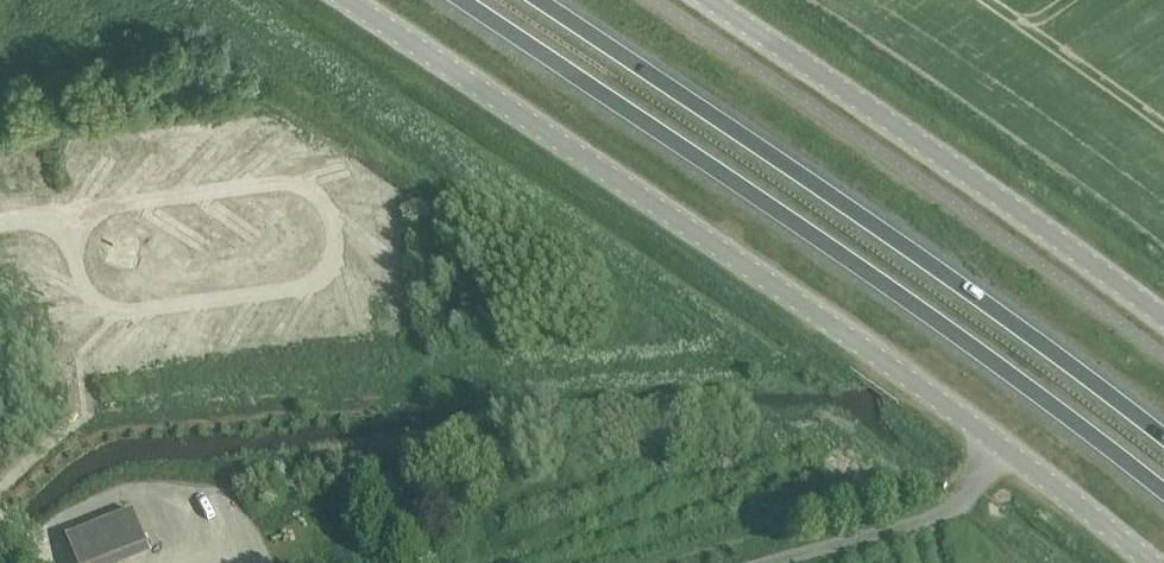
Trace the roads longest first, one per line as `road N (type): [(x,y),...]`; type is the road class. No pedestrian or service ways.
road 1 (unclassified): [(349,0),(1040,470),(1151,562)]
road 2 (trunk): [(451,0),(749,199),(1163,499)]
road 3 (trunk): [(1163,433),(775,152),(541,0)]
road 4 (tertiary): [(704,0),(1163,318)]

